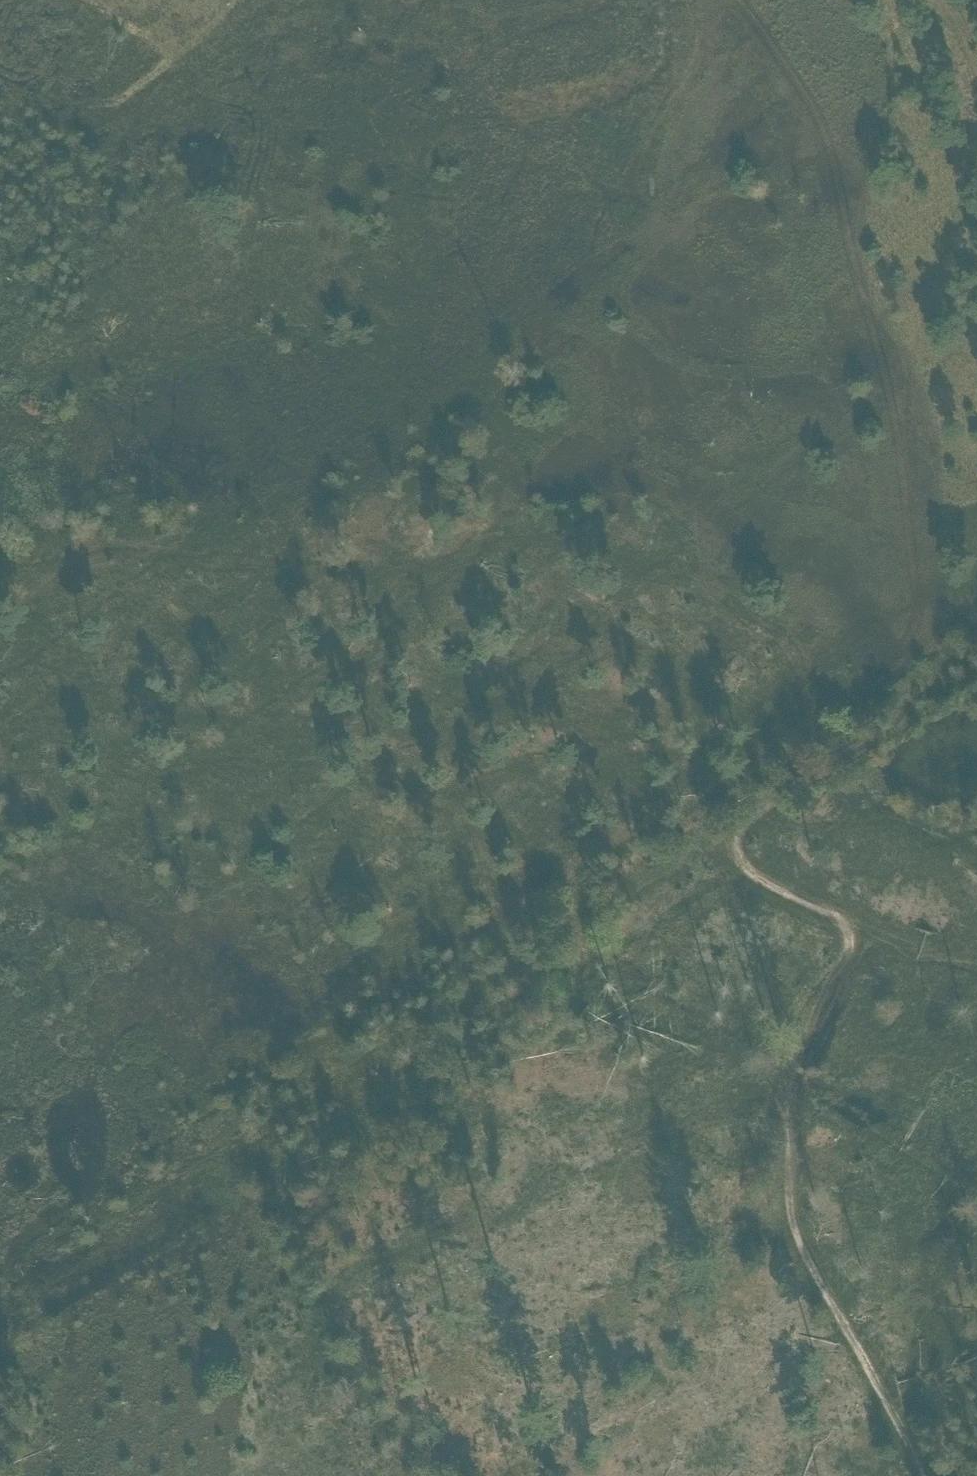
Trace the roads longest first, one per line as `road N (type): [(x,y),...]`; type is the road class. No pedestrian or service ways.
road 1 (track): [(976,671),(914,692),(893,734),(723,850),(779,900),(857,938),(798,1093),(786,1200),(929,1475)]
road 2 (track): [(857,938),(976,985)]

